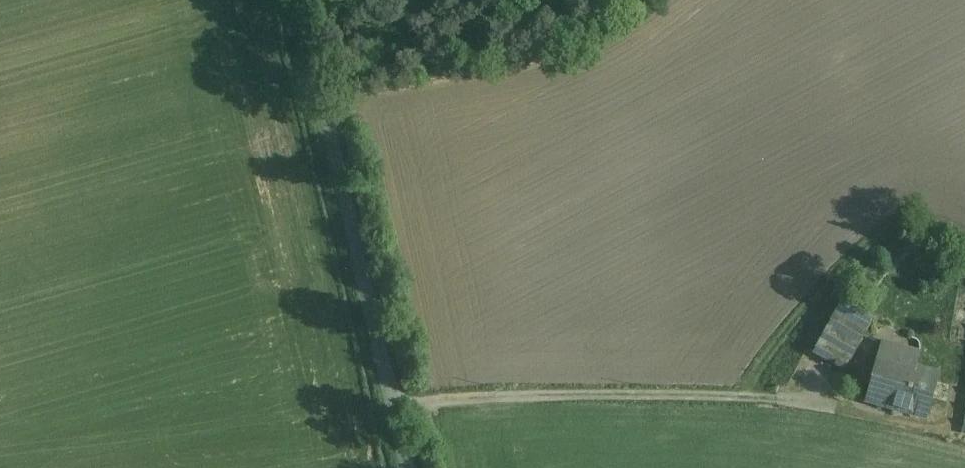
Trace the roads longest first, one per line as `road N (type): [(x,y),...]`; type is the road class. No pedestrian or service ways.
road 1 (unclassified): [(392,467),(284,0)]

